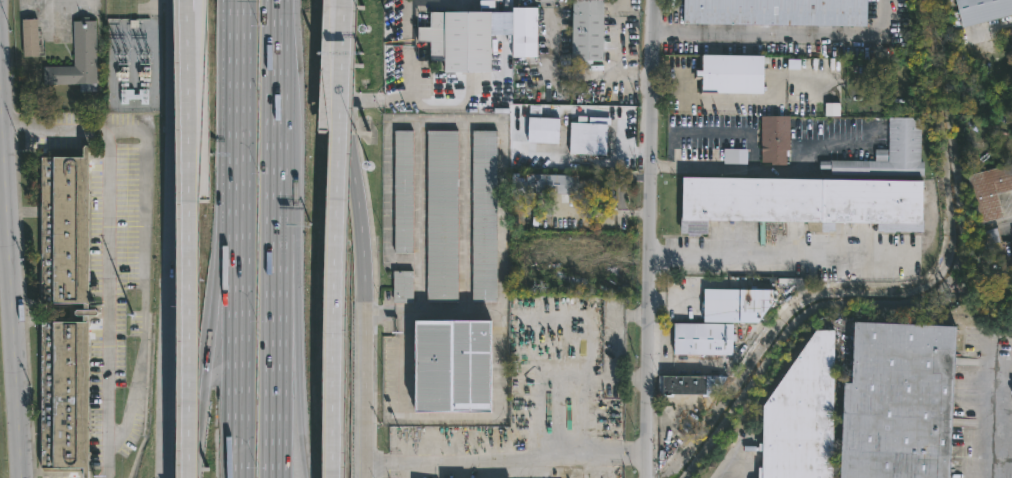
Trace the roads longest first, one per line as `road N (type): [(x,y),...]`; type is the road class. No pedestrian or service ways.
road 1 (secondary): [(173,0),(163,477)]
road 2 (residential): [(646,477),(656,0)]
road 3 (motorway): [(275,477),(274,12)]
road 4 (tertiary): [(0,79),(16,477)]
road 5 (secondary): [(364,477),(353,102)]
road 6 (motorway): [(336,477),(342,132)]
road 7 (motorway): [(192,200),(191,477)]
road 8 (motorway): [(236,11),(233,266)]
road 9 (motorway): [(192,0),(192,200)]
road 10 (motorway): [(307,477),(296,328)]
road 11 (motorway): [(342,132),(345,0)]
road 12 (motorway): [(237,352),(237,477)]
road 13 (motorway): [(208,355),(194,477)]

